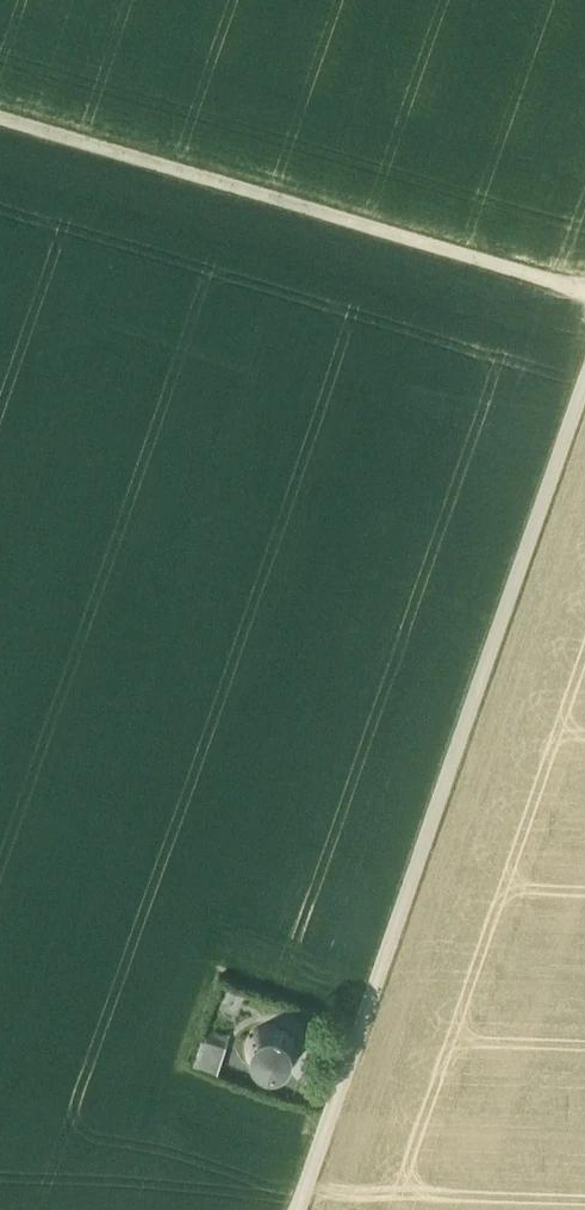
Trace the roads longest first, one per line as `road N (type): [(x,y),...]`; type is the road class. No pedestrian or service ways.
road 1 (track): [(584,387),(360,1026)]
road 2 (track): [(0,120),(584,292)]
road 3 (track): [(297,1209),(360,1026)]

